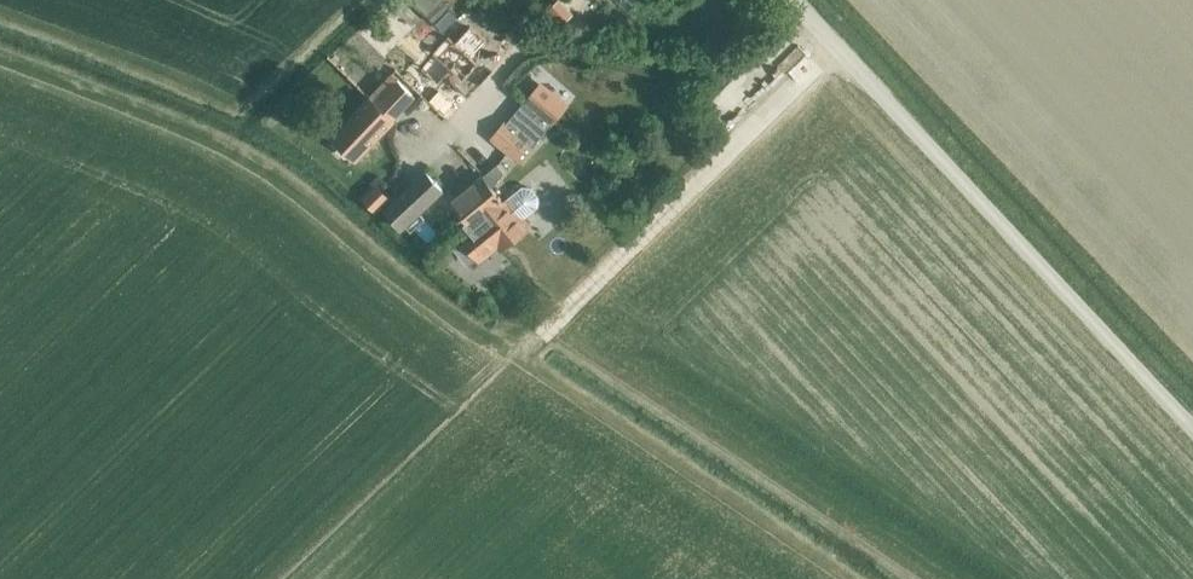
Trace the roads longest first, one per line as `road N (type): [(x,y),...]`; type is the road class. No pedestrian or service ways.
road 1 (unclassified): [(1192,425),(792,0)]
road 2 (track): [(838,49),(539,335)]

